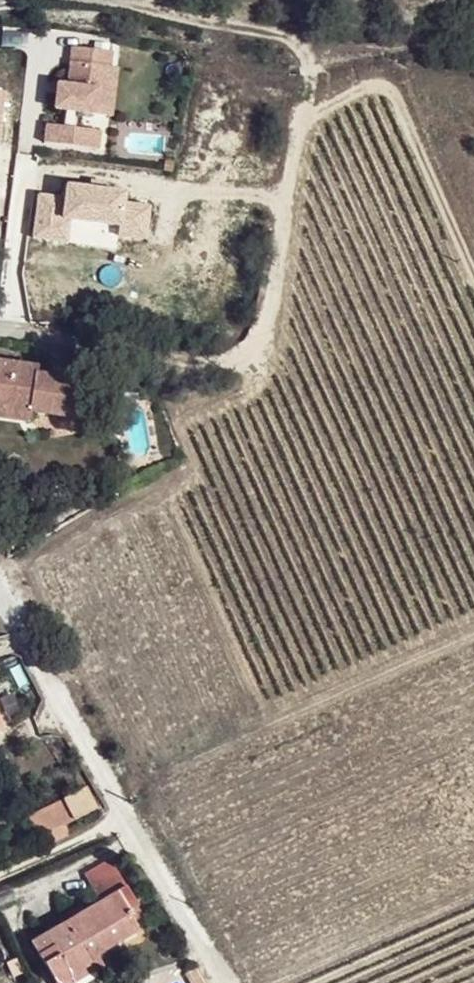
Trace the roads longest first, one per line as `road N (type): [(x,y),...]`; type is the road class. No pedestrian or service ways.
road 1 (residential): [(0,331),(206,358),(258,342),(297,115)]
road 2 (residential): [(0,605),(226,982)]
road 3 (track): [(473,240),(390,70),(297,115)]

